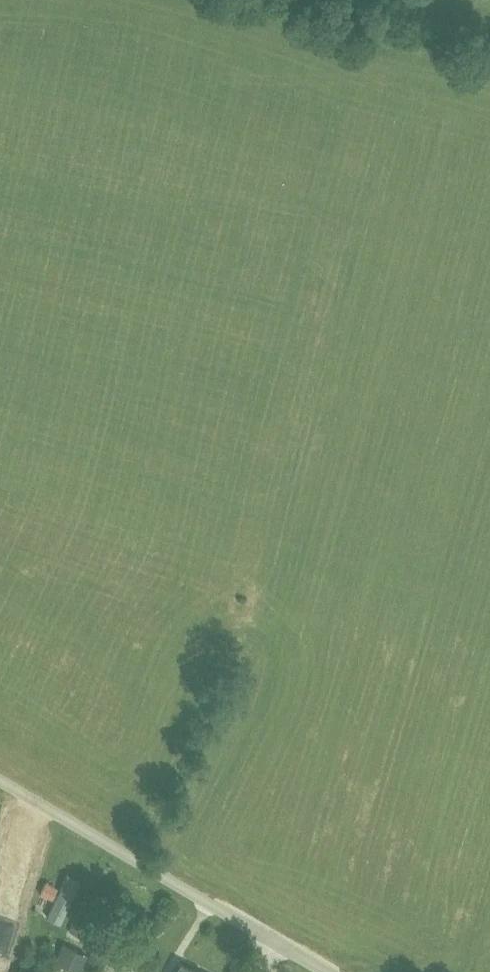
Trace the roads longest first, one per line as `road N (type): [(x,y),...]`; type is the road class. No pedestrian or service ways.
road 1 (unclassified): [(316,971),(0,790)]

